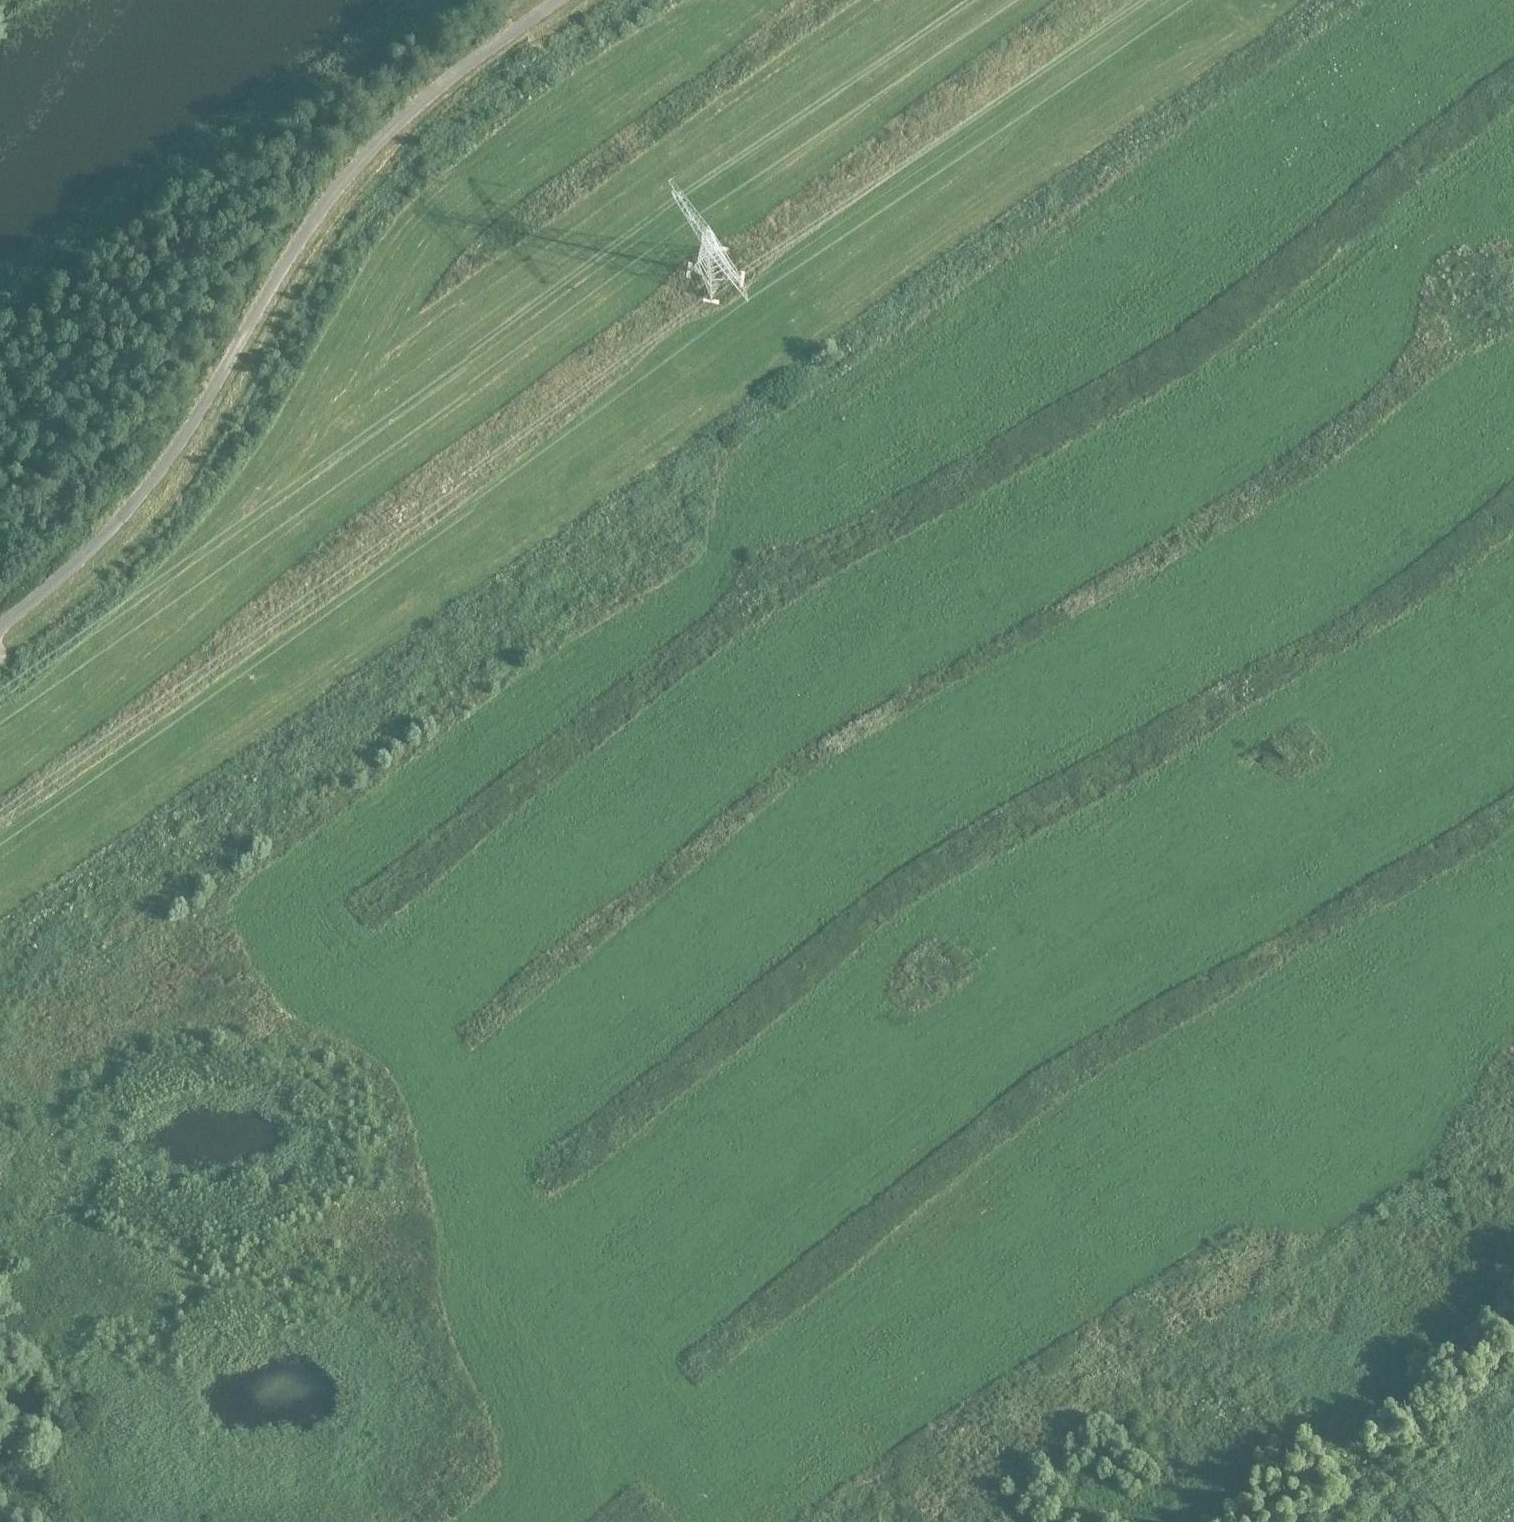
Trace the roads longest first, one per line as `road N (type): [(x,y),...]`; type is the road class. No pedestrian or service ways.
road 1 (unclassified): [(0,626),(129,508),(178,442),(301,235),(341,185),(405,116),(560,0)]

